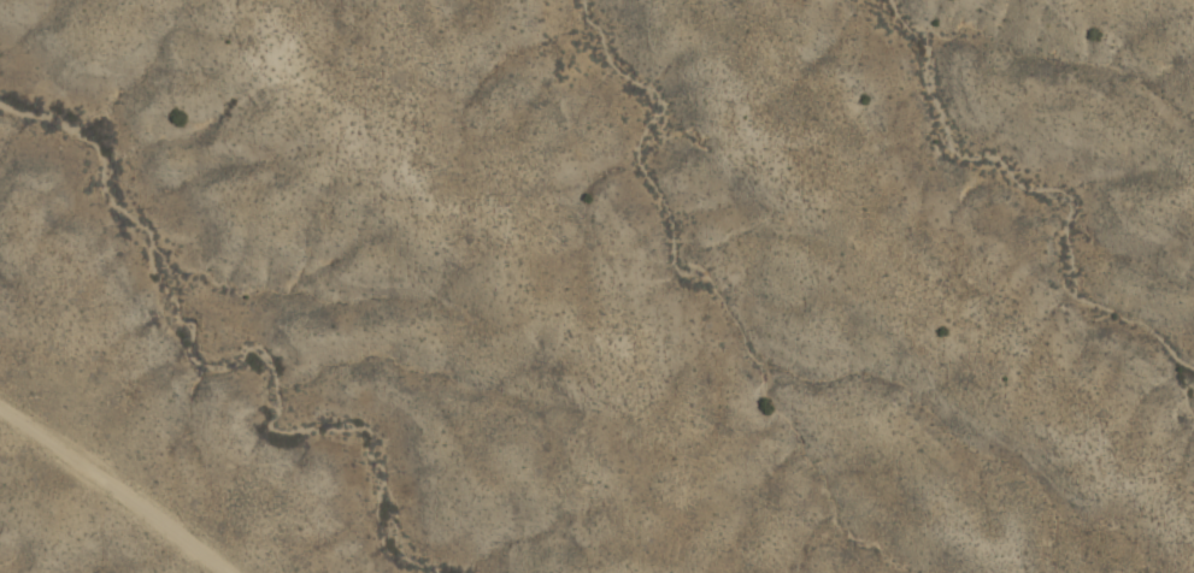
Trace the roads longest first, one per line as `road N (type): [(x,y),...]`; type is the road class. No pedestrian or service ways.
road 1 (track): [(230,572),(0,410)]

